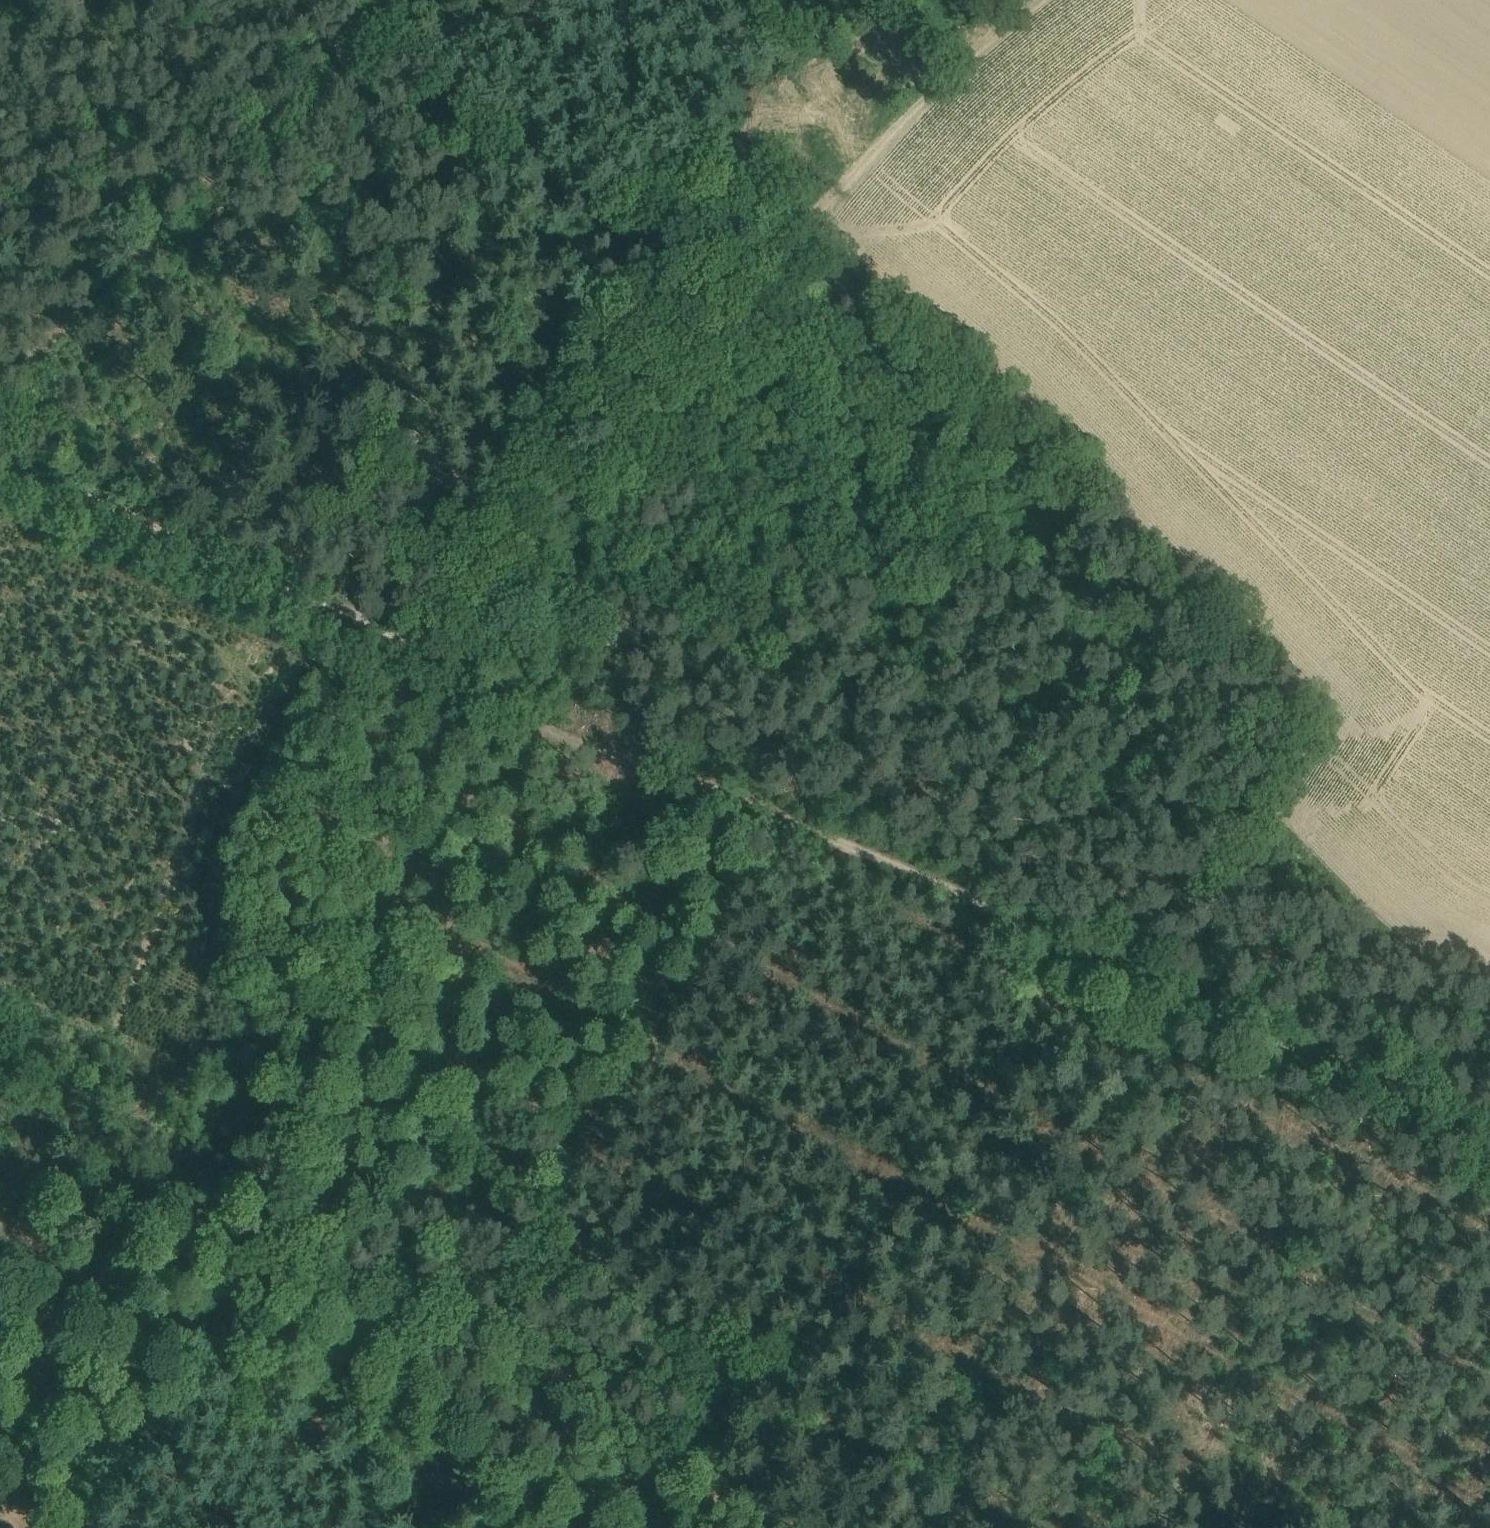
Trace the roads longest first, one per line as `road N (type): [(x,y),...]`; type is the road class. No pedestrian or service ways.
road 1 (track): [(823,213),(962,63),(1043,0)]

